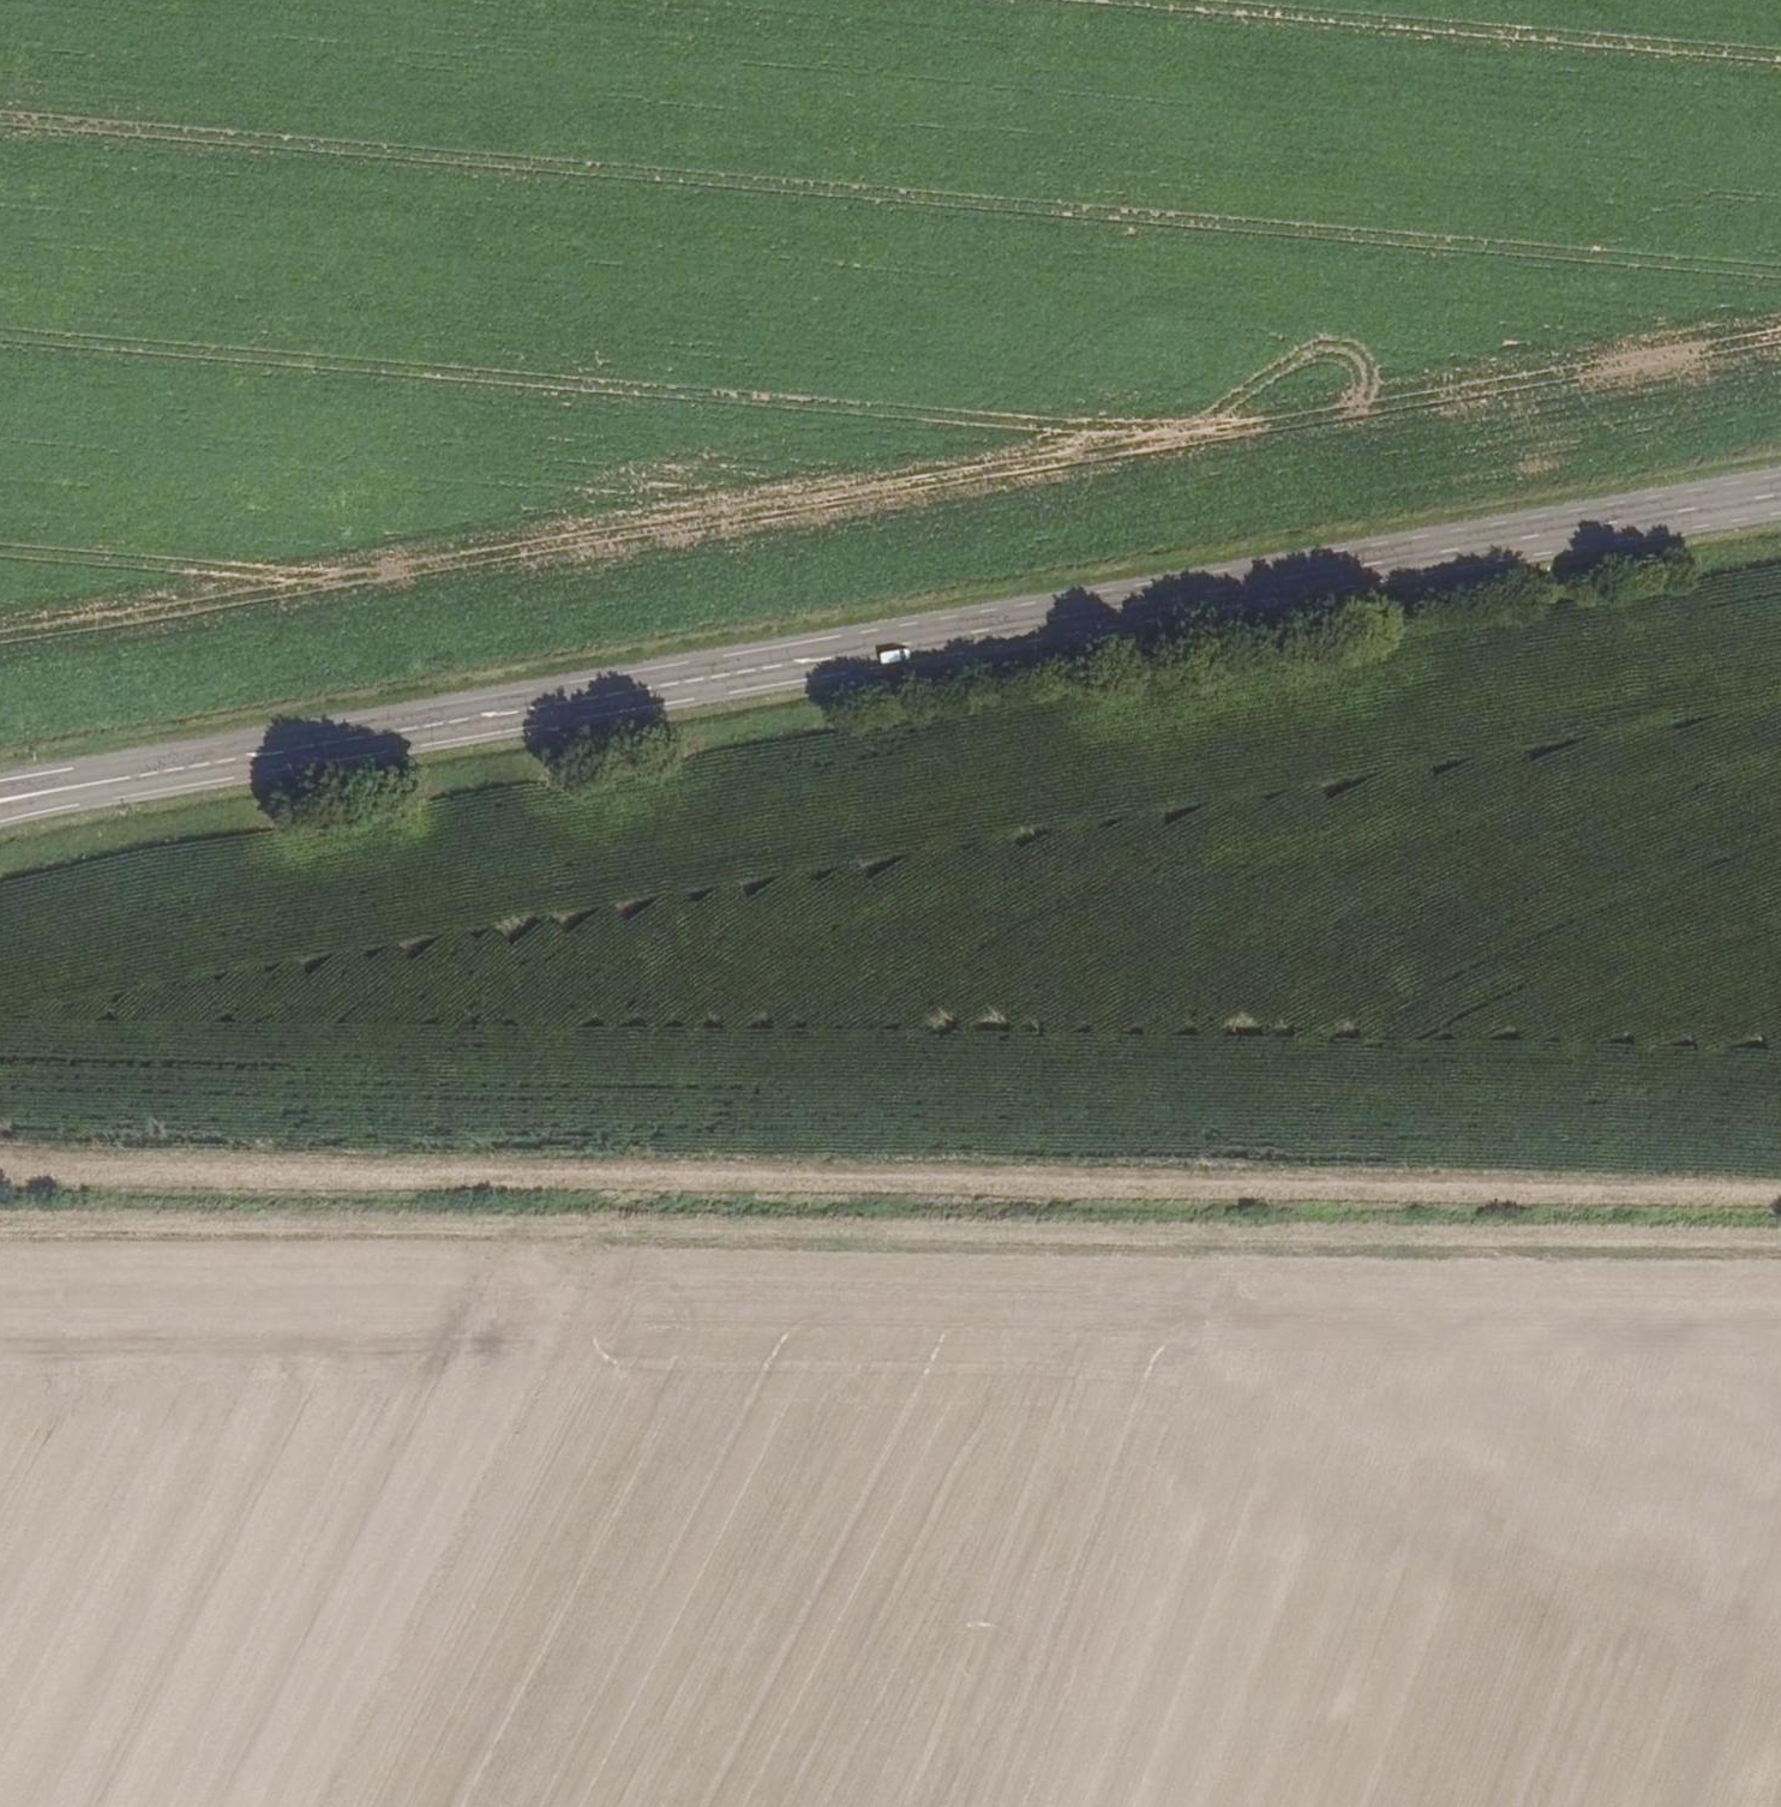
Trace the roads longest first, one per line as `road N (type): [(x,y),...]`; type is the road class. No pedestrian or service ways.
road 1 (secondary): [(406,729),(1780,491)]
road 2 (secondary): [(0,816),(406,729)]
road 3 (secondary): [(406,729),(0,789)]

